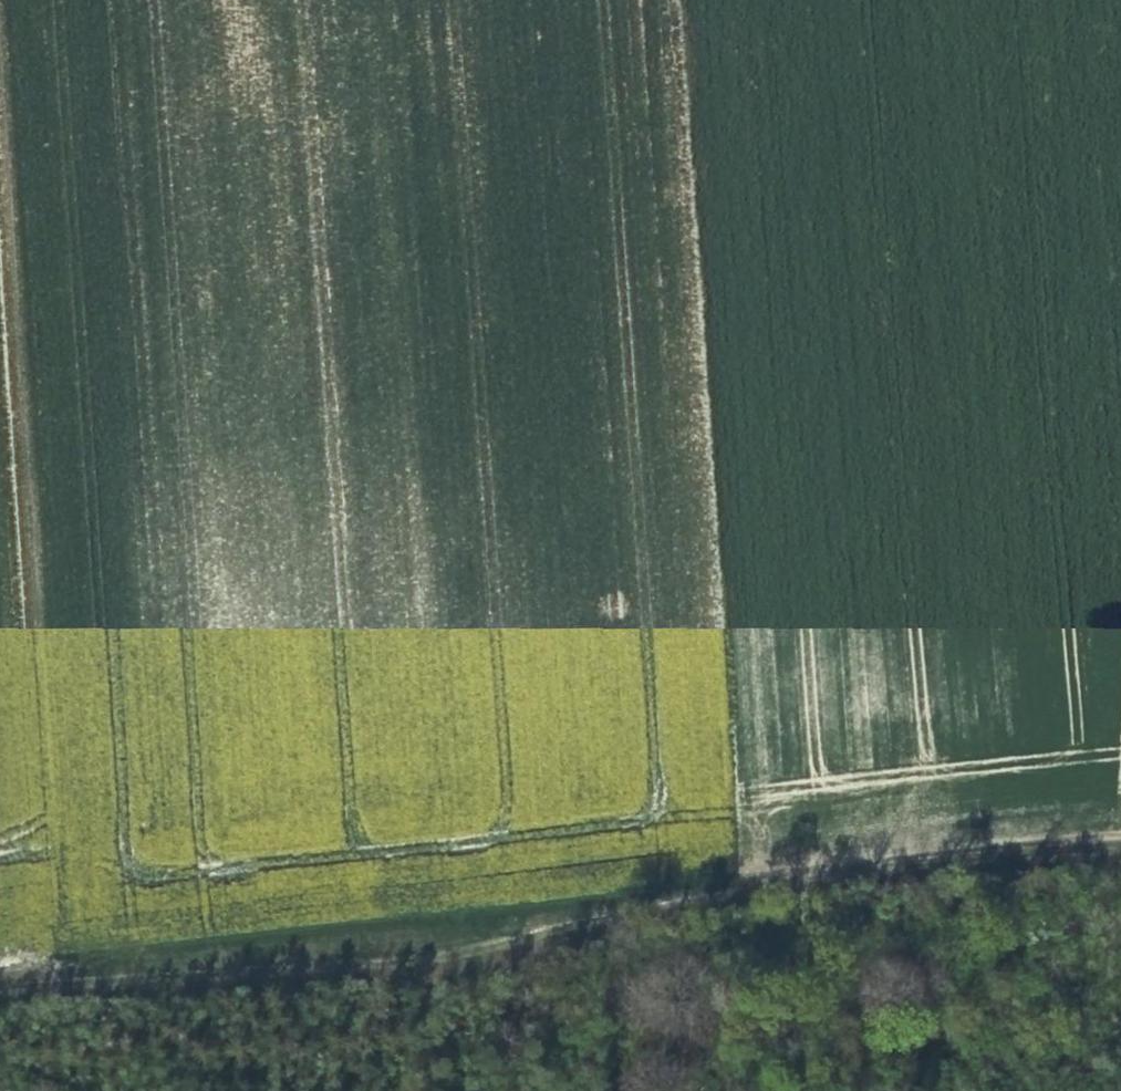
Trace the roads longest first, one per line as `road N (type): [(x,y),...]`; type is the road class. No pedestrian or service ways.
road 1 (track): [(0,986),(747,902),(1120,851)]

